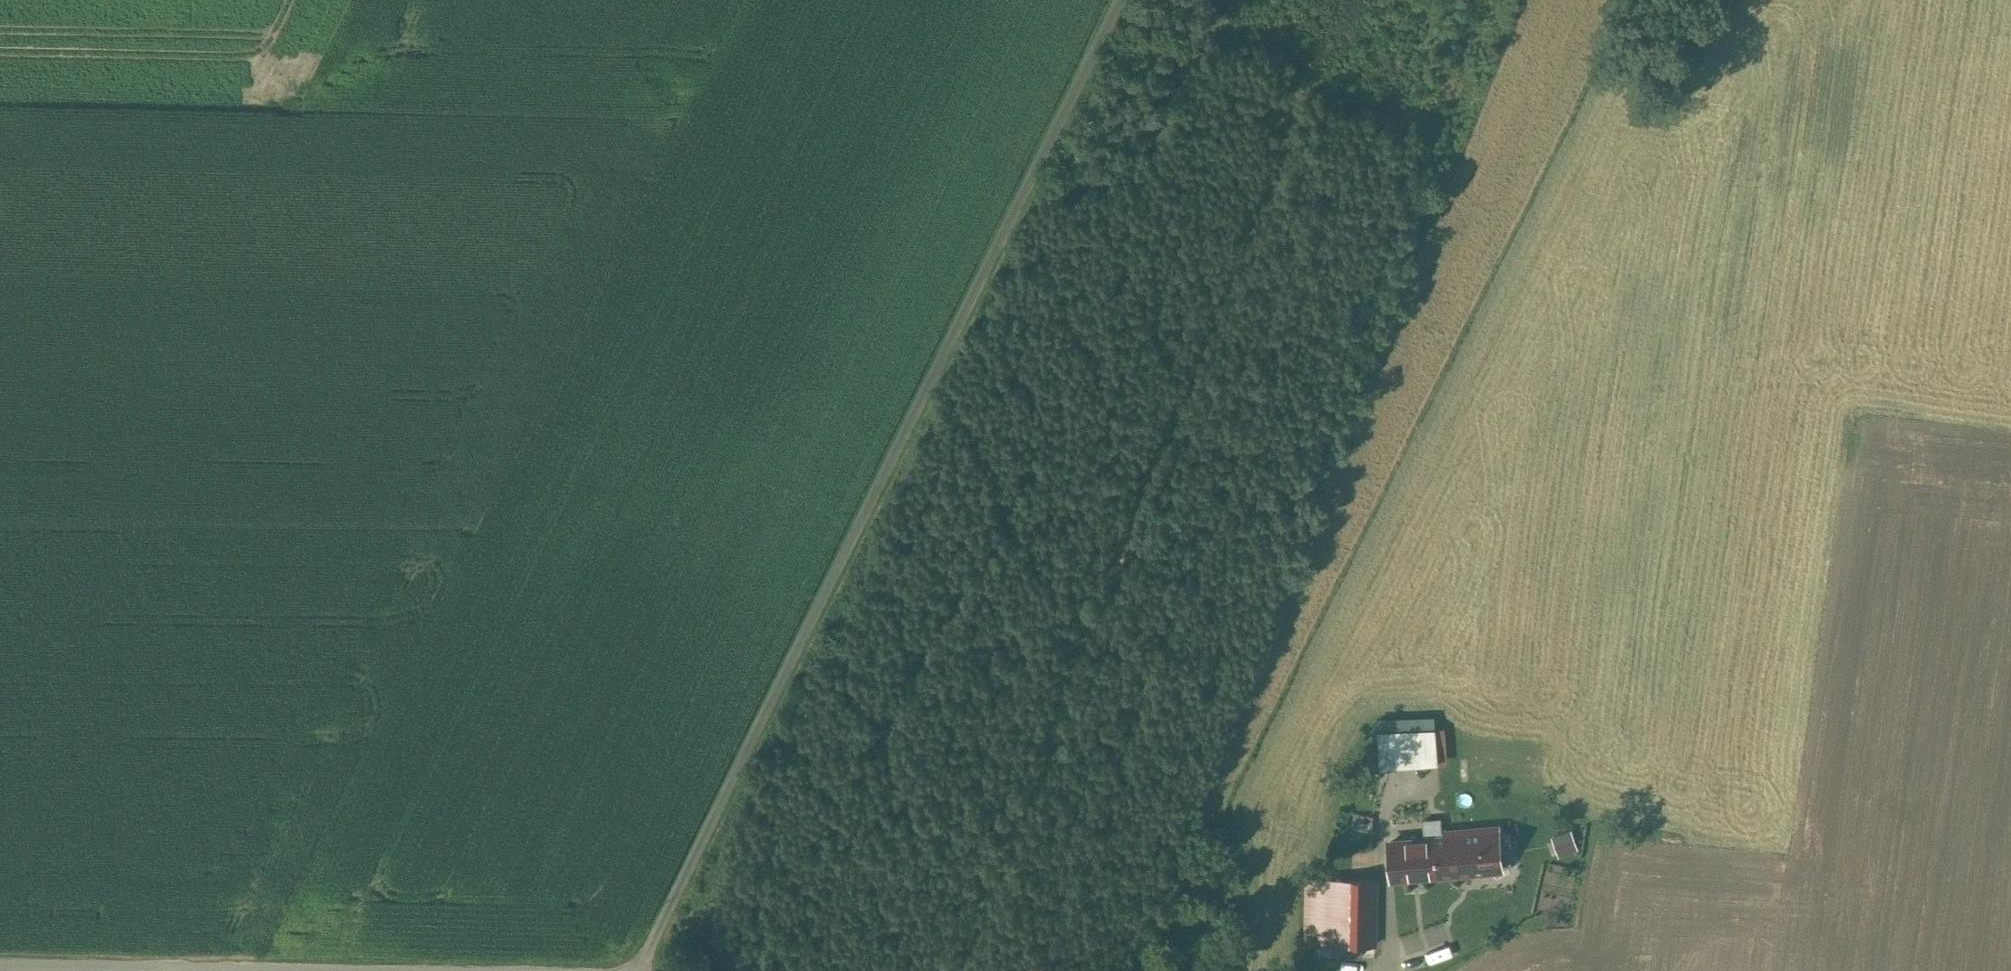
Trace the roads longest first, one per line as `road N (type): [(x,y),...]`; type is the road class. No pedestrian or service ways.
road 1 (unclassified): [(169,970),(0,968)]

